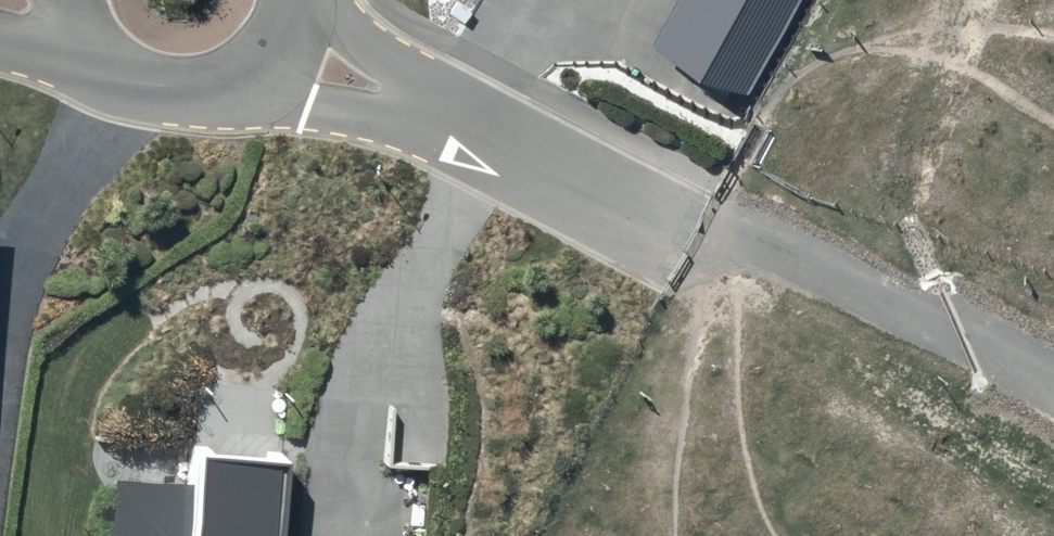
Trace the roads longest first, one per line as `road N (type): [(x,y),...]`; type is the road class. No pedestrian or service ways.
road 1 (residential): [(285,35),(688,241),(714,227)]
road 2 (track): [(714,227),(741,233),(1053,392)]
road 3 (residential): [(285,35),(231,85),(157,92),(95,54),(70,0)]

